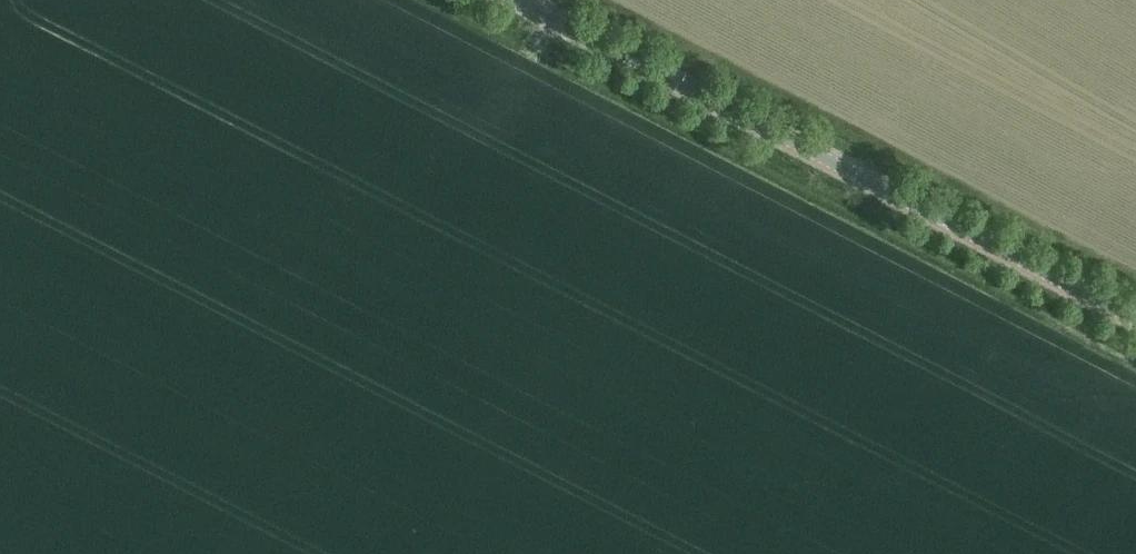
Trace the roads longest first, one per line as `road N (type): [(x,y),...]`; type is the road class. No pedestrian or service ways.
road 1 (tertiary): [(1135,319),(524,0)]

